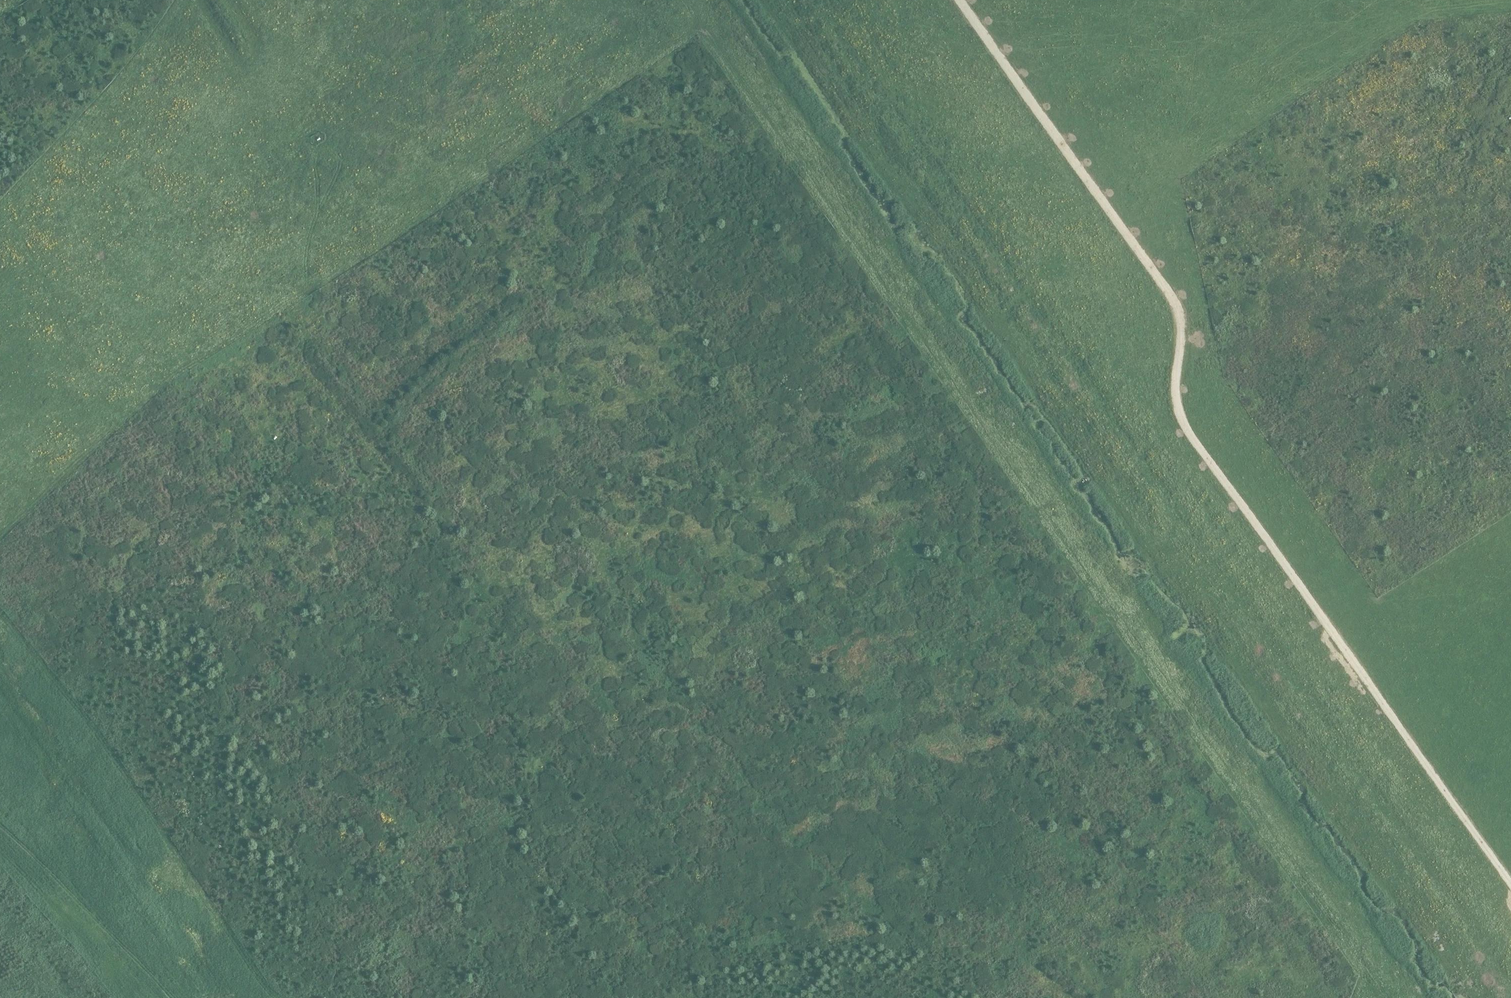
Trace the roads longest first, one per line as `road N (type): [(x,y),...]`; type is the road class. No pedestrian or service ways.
road 1 (track): [(1510,881),(1189,429),(1174,378),(1183,325),(1149,252),(963,0)]

